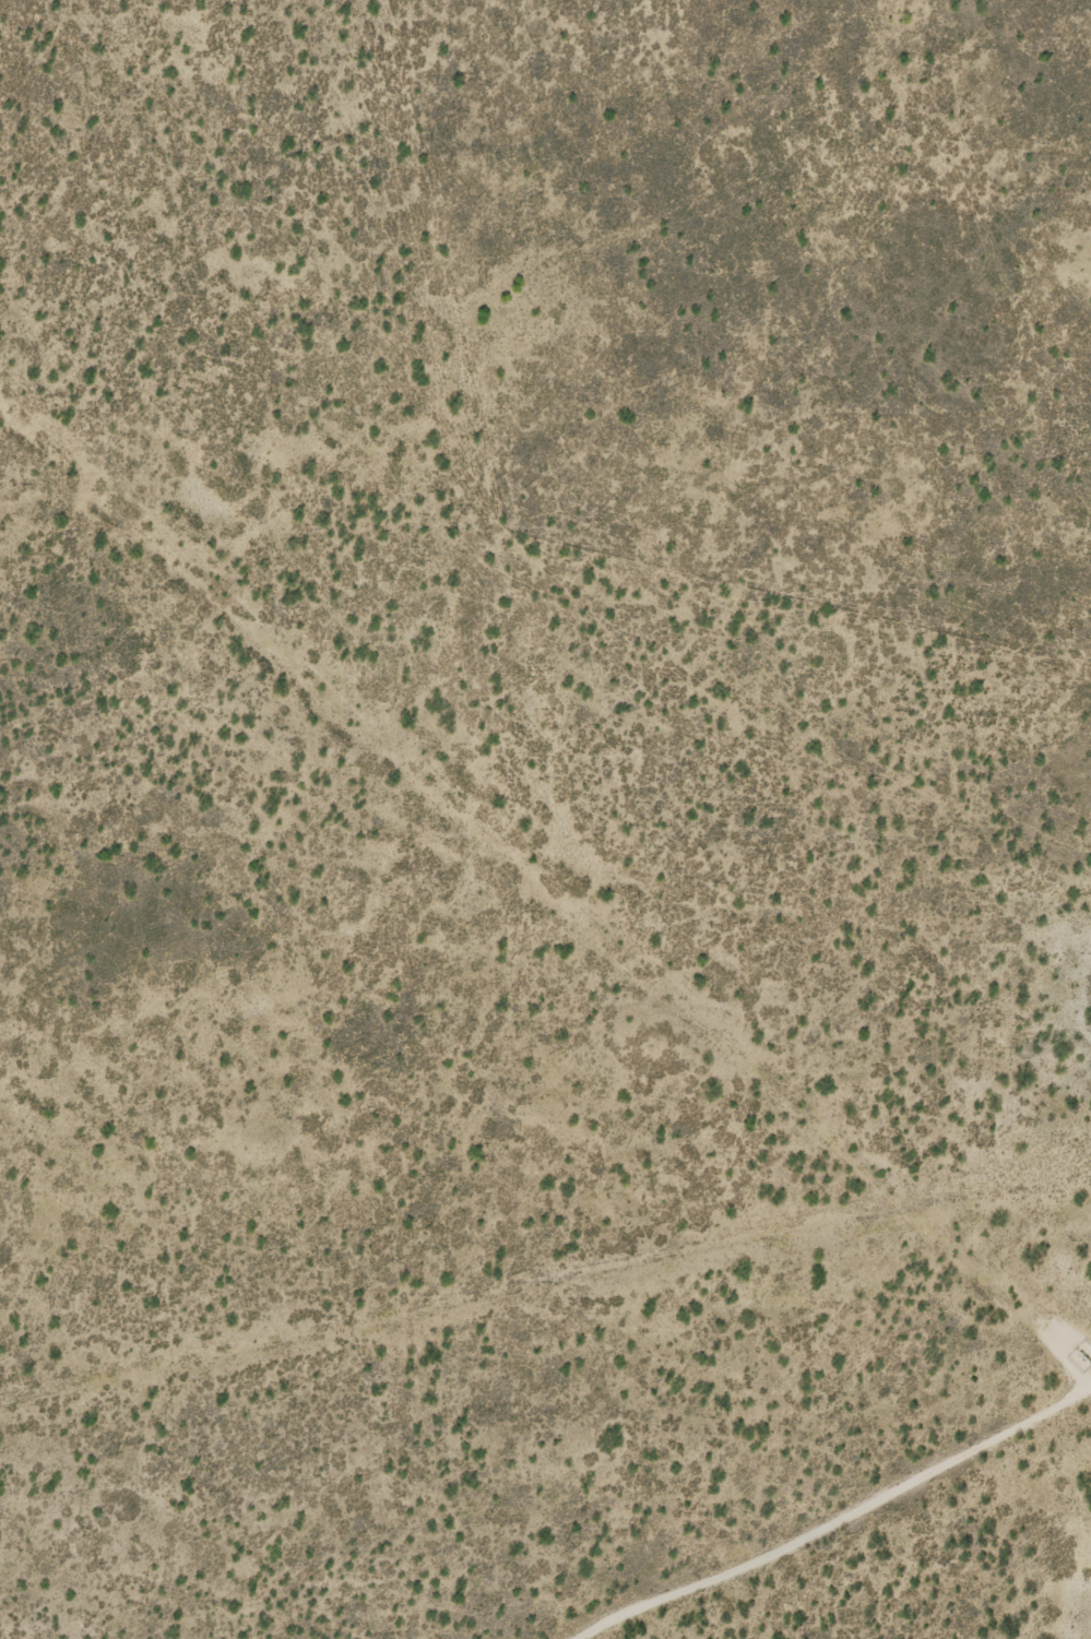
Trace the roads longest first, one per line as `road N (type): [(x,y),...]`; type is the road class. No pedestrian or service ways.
road 1 (track): [(1090,1383),(591,1638)]

